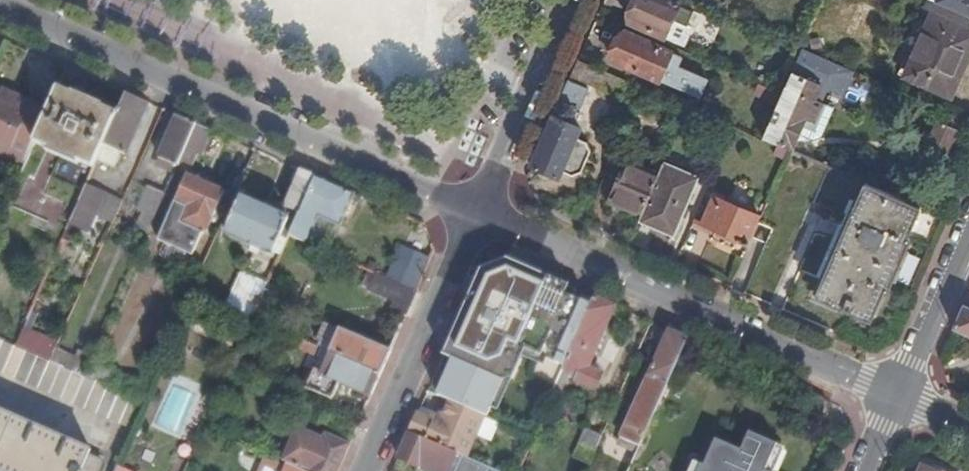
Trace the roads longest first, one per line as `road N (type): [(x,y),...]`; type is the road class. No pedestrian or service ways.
road 1 (residential): [(481,220),(0,10)]
road 2 (residential): [(900,397),(481,220)]
road 3 (residential): [(481,220),(369,470)]
road 4 (residential): [(578,0),(481,220)]
road 5 (residential): [(968,240),(900,397)]

